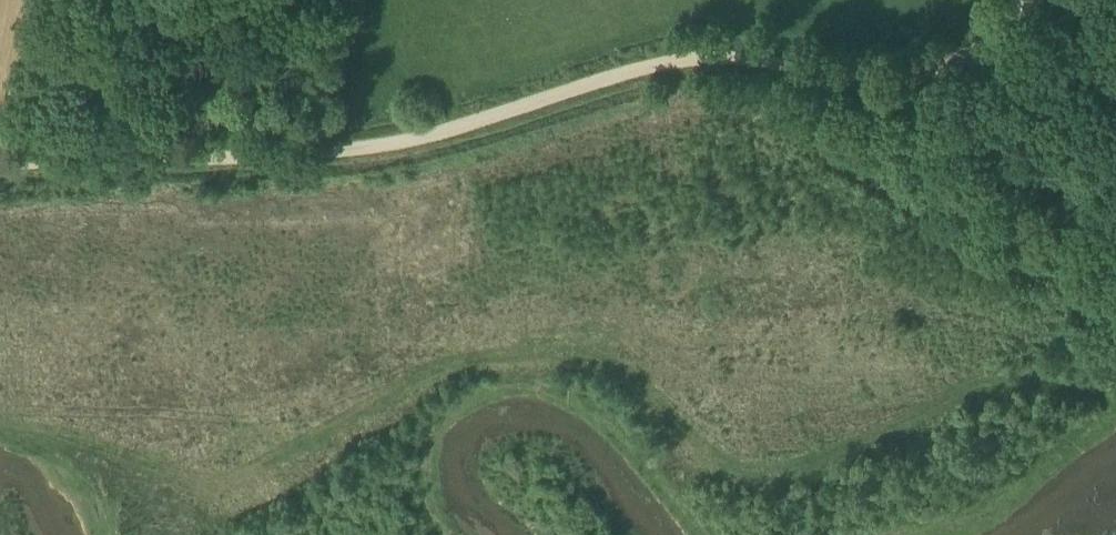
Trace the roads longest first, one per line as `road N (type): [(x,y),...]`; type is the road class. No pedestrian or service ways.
road 1 (track): [(0,164),(358,149),(681,57),(913,77),(968,55),(1026,0)]

